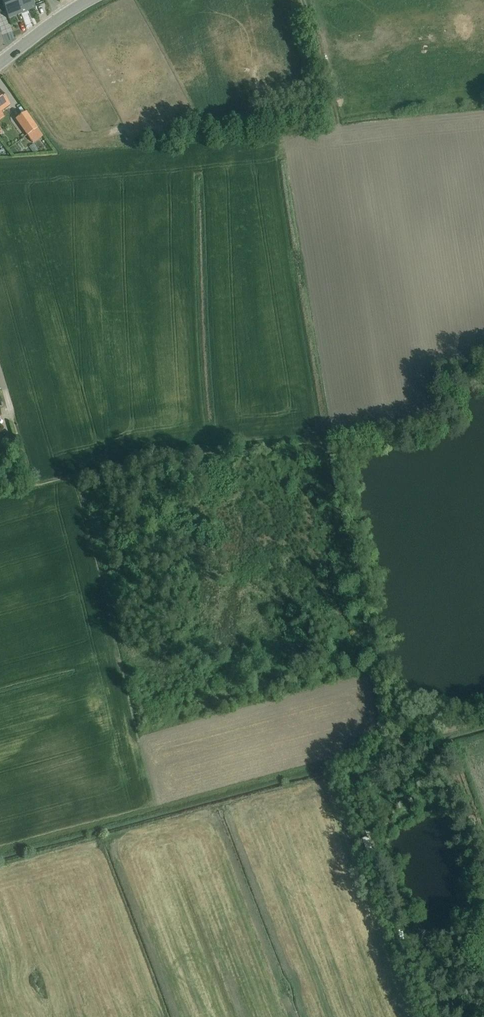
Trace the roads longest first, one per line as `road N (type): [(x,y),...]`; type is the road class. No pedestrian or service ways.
road 1 (track): [(387,818),(364,834),(363,848),(431,1016)]

